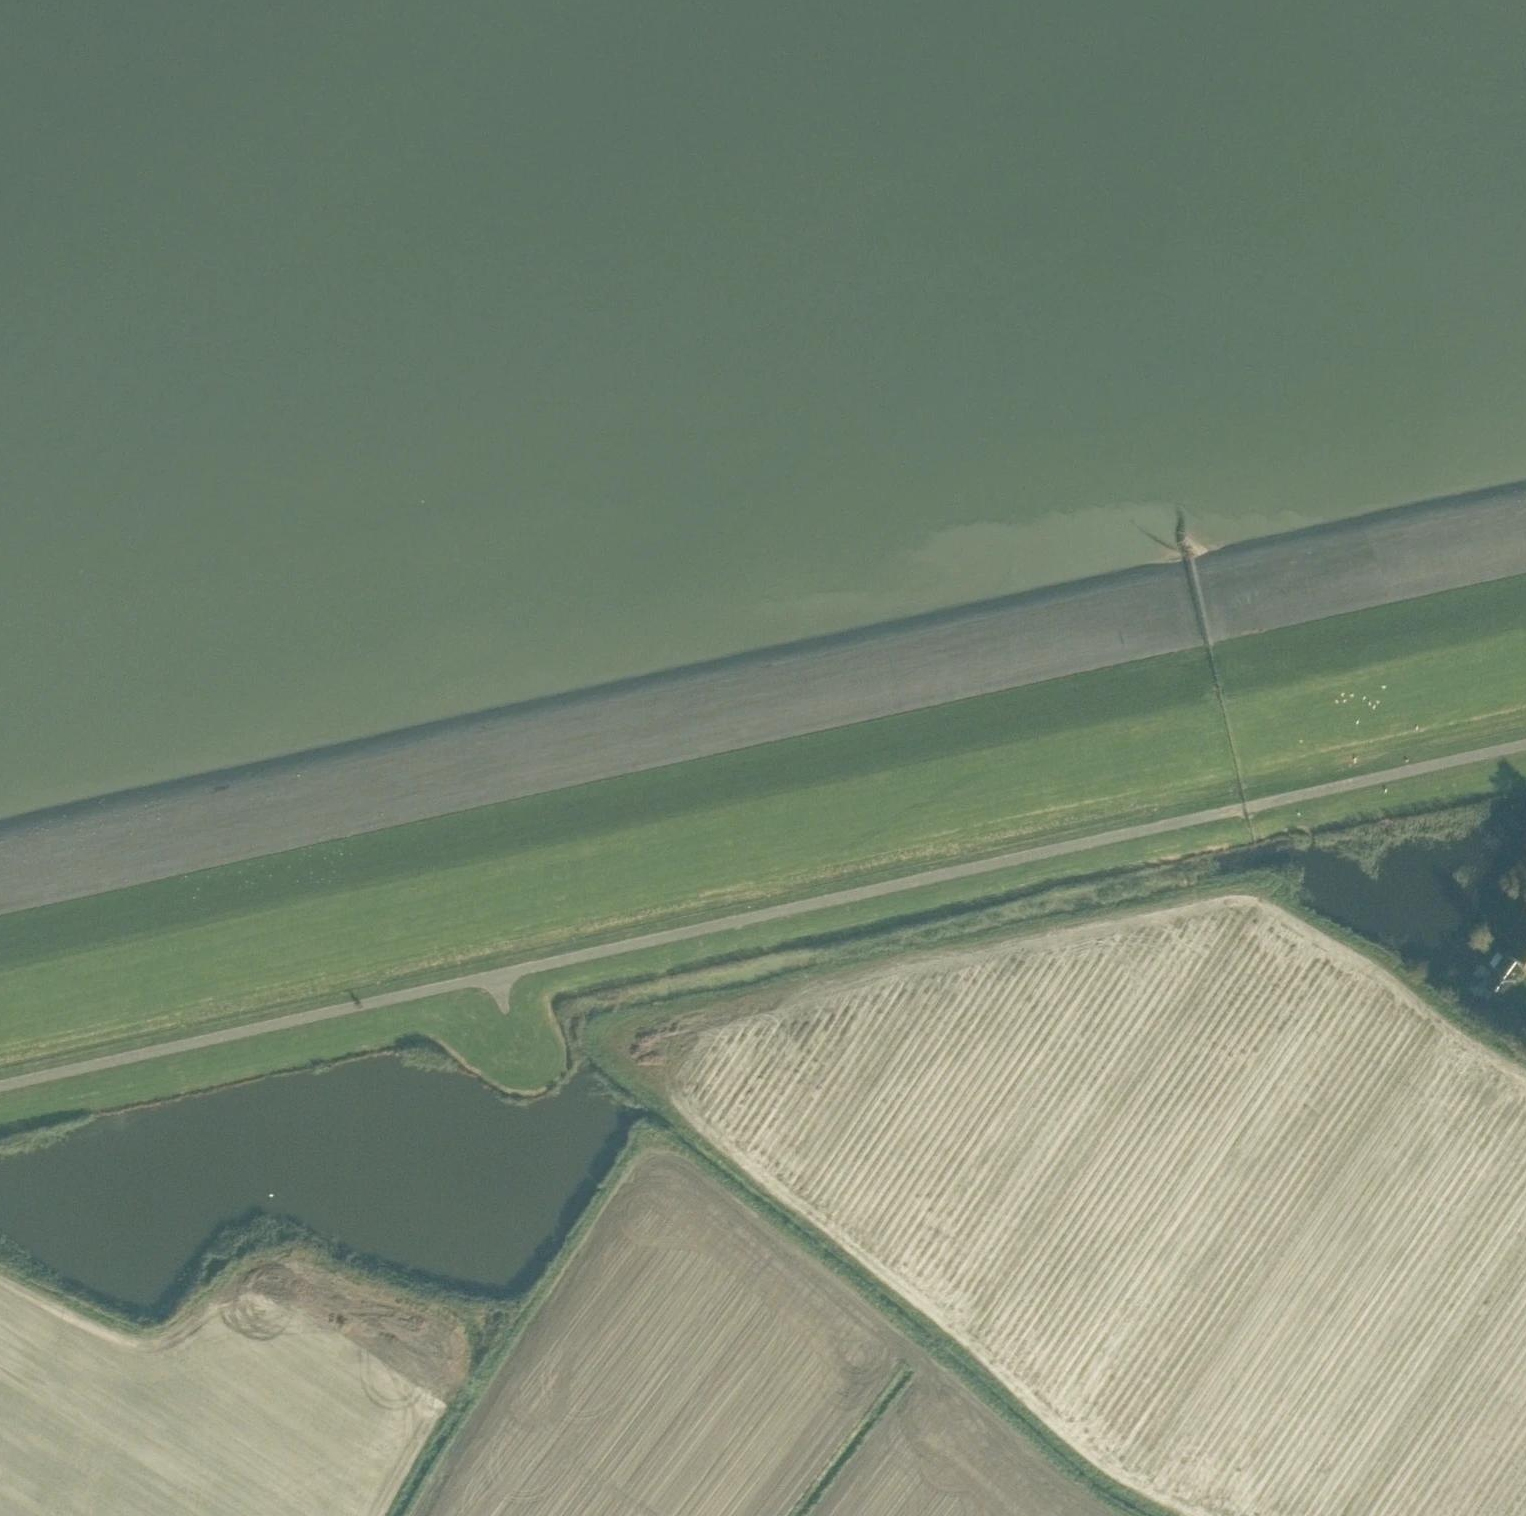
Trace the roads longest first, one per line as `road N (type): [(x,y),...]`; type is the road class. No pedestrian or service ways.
road 1 (track): [(1162,649),(0,897)]

